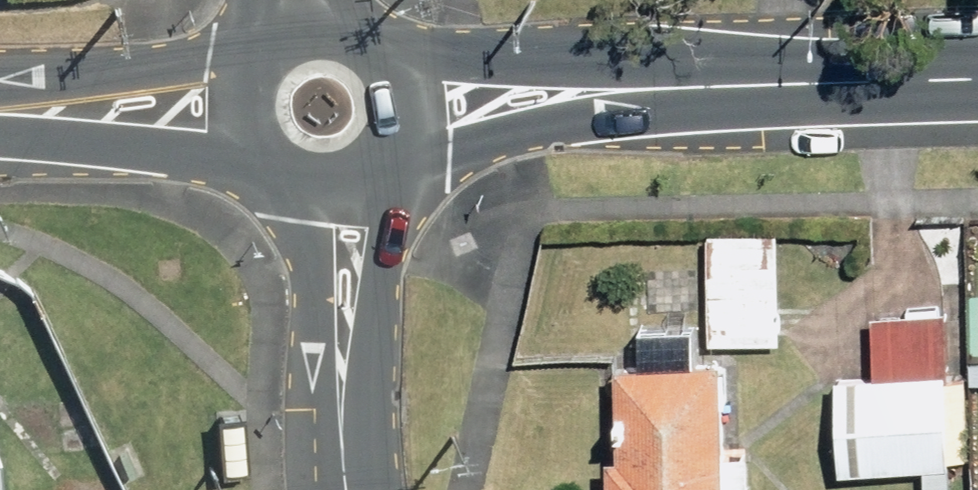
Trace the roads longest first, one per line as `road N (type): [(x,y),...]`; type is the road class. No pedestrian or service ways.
road 1 (secondary): [(977,79),(655,90)]
road 2 (secondary): [(249,176),(0,114)]
road 3 (secondary): [(0,105),(235,46)]
road 4 (secondary): [(423,52),(655,90)]
road 5 (secondary): [(655,90),(429,139)]
road 6 (tertiary): [(394,186),(340,388)]
road 7 (tertiary): [(340,388),(320,284),(290,203)]
road 8 (secondary): [(249,176),(224,133),(221,83),(235,46)]

